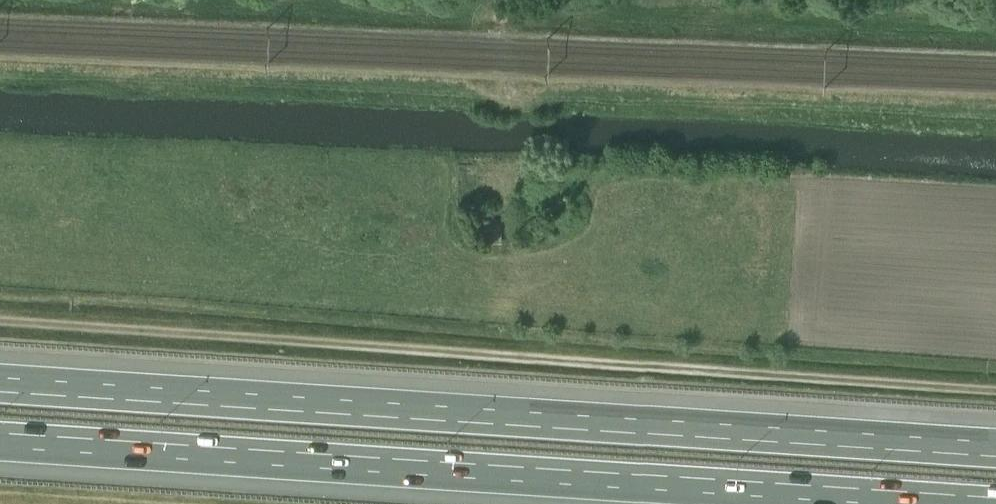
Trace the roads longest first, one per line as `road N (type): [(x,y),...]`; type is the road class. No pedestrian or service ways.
road 1 (track): [(995,390),(0,323)]
road 2 (motorway): [(995,449),(0,384)]
road 3 (motorway): [(0,442),(956,503)]

